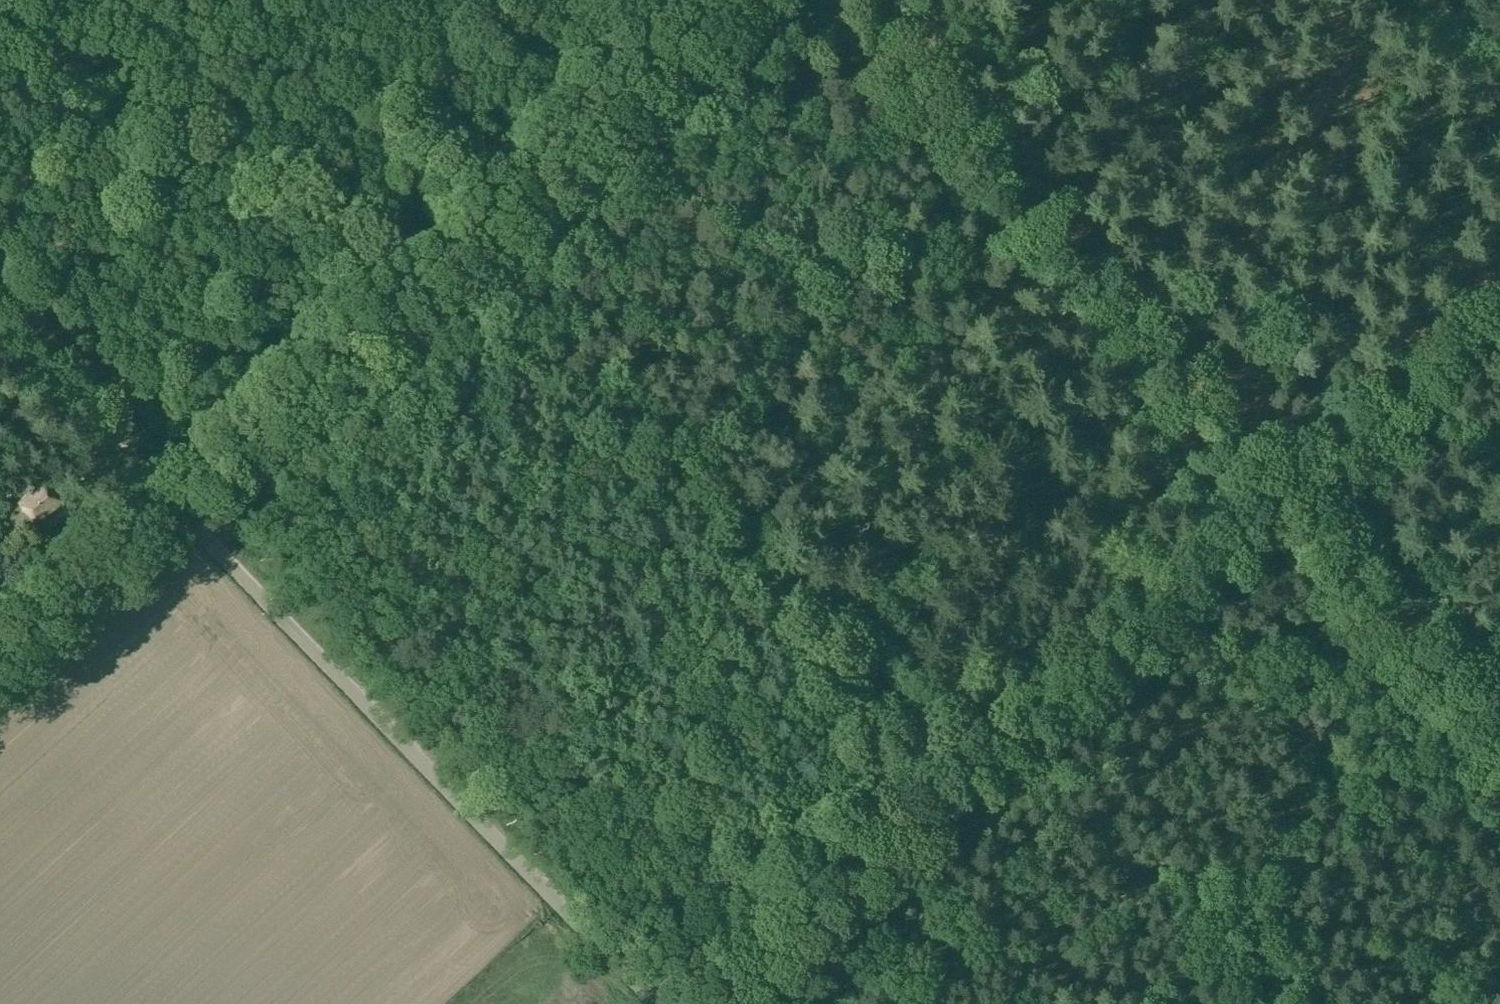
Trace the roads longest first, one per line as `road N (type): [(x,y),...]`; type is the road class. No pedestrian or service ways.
road 1 (track): [(190,524),(789,0)]
road 2 (track): [(1282,498),(711,1003)]
road 3 (unclassified): [(172,504),(735,0)]
road 4 (track): [(156,487),(697,0)]
road 5 (unclassified): [(656,1003),(172,504)]
road 6 (track): [(854,18),(1282,498)]
road 7 (track): [(1282,498),(1499,747)]
road 8 (track): [(1499,303),(1282,498)]
road 9 (unclassified): [(0,656),(172,504)]
road 10 (track): [(0,323),(156,487)]

